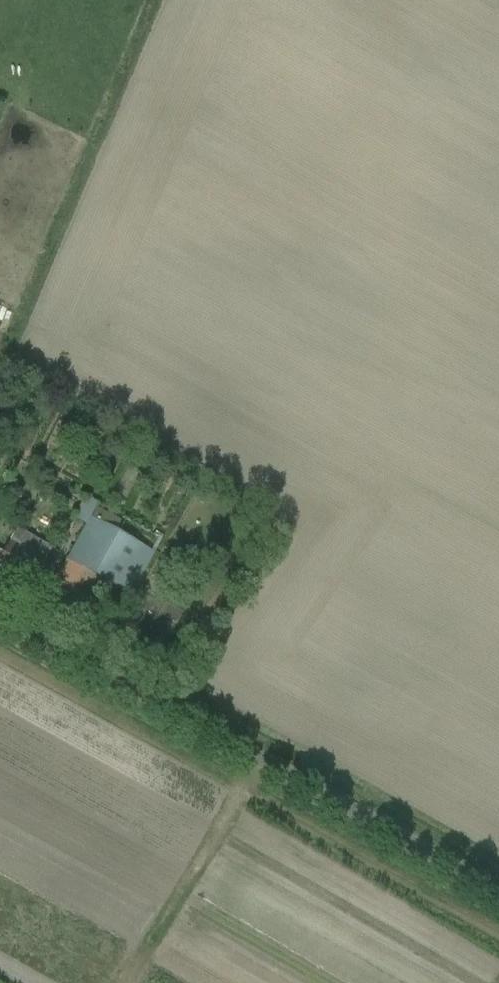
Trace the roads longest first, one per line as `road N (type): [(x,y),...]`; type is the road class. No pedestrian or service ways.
road 1 (unclassified): [(498,891),(0,616)]

